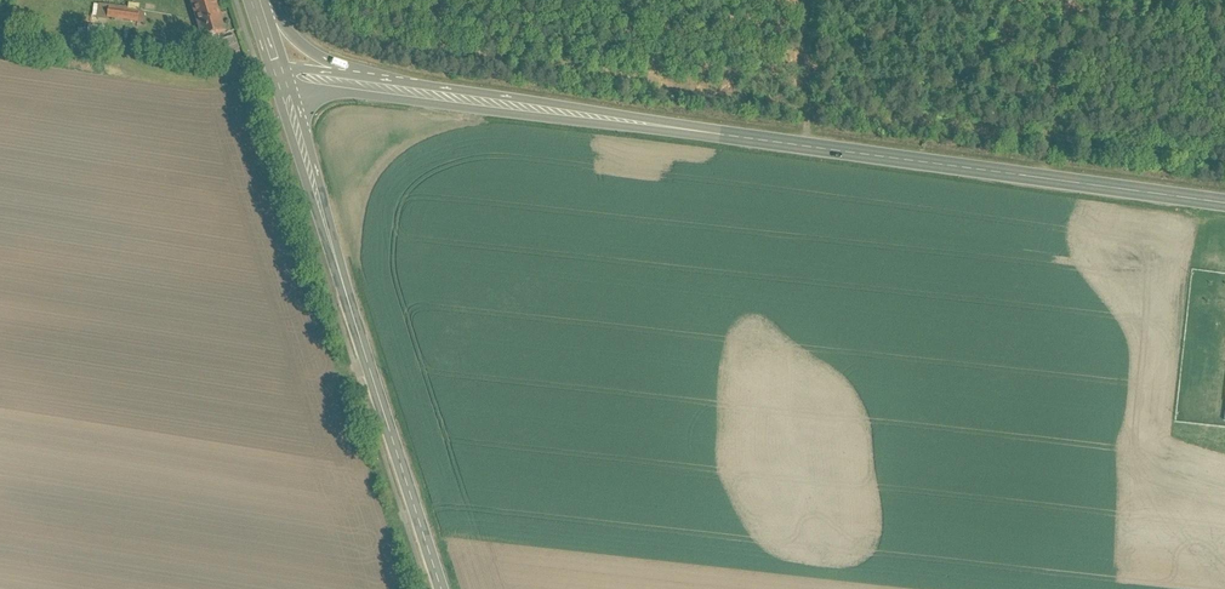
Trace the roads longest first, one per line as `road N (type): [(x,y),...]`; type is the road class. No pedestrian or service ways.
road 1 (secondary): [(1224,205),(280,79)]
road 2 (tertiary): [(441,588),(280,79)]
road 3 (track): [(0,34),(277,67)]

